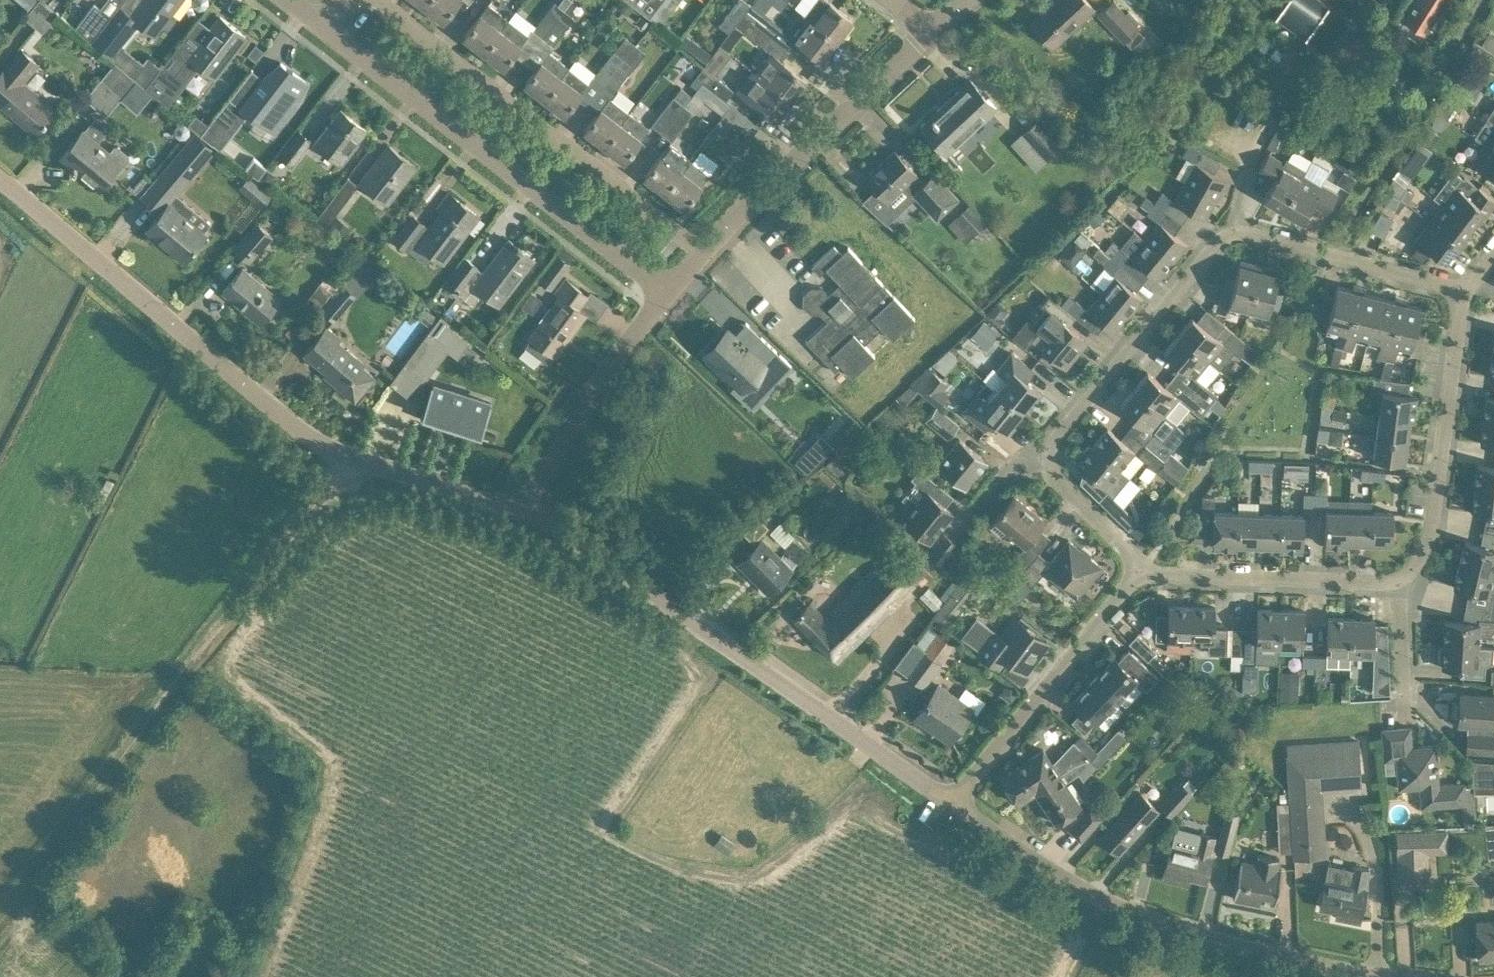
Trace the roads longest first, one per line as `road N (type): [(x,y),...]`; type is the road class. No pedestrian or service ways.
road 1 (residential): [(1141,560),(1055,480),(1050,457),(1055,440),(1221,241),(1250,235),(1461,290)]
road 2 (residential): [(528,514),(311,435),(0,178)]
road 3 (residential): [(955,803),(528,514)]
road 4 (residential): [(1380,976),(1264,955),(1114,904),(955,803)]
road 5 (residential): [(667,291),(322,25)]
road 6 (residential): [(702,253),(381,0)]
road 7 (residential): [(702,253),(936,35)]
road 8 (unclassified): [(955,803),(1141,560)]
road 9 (residential): [(1403,580),(1417,568),(1432,533),(1461,290)]
road 10 (residential): [(1141,560),(1177,574),(1403,580)]
road 11 (residential): [(528,514),(596,387),(667,291)]

